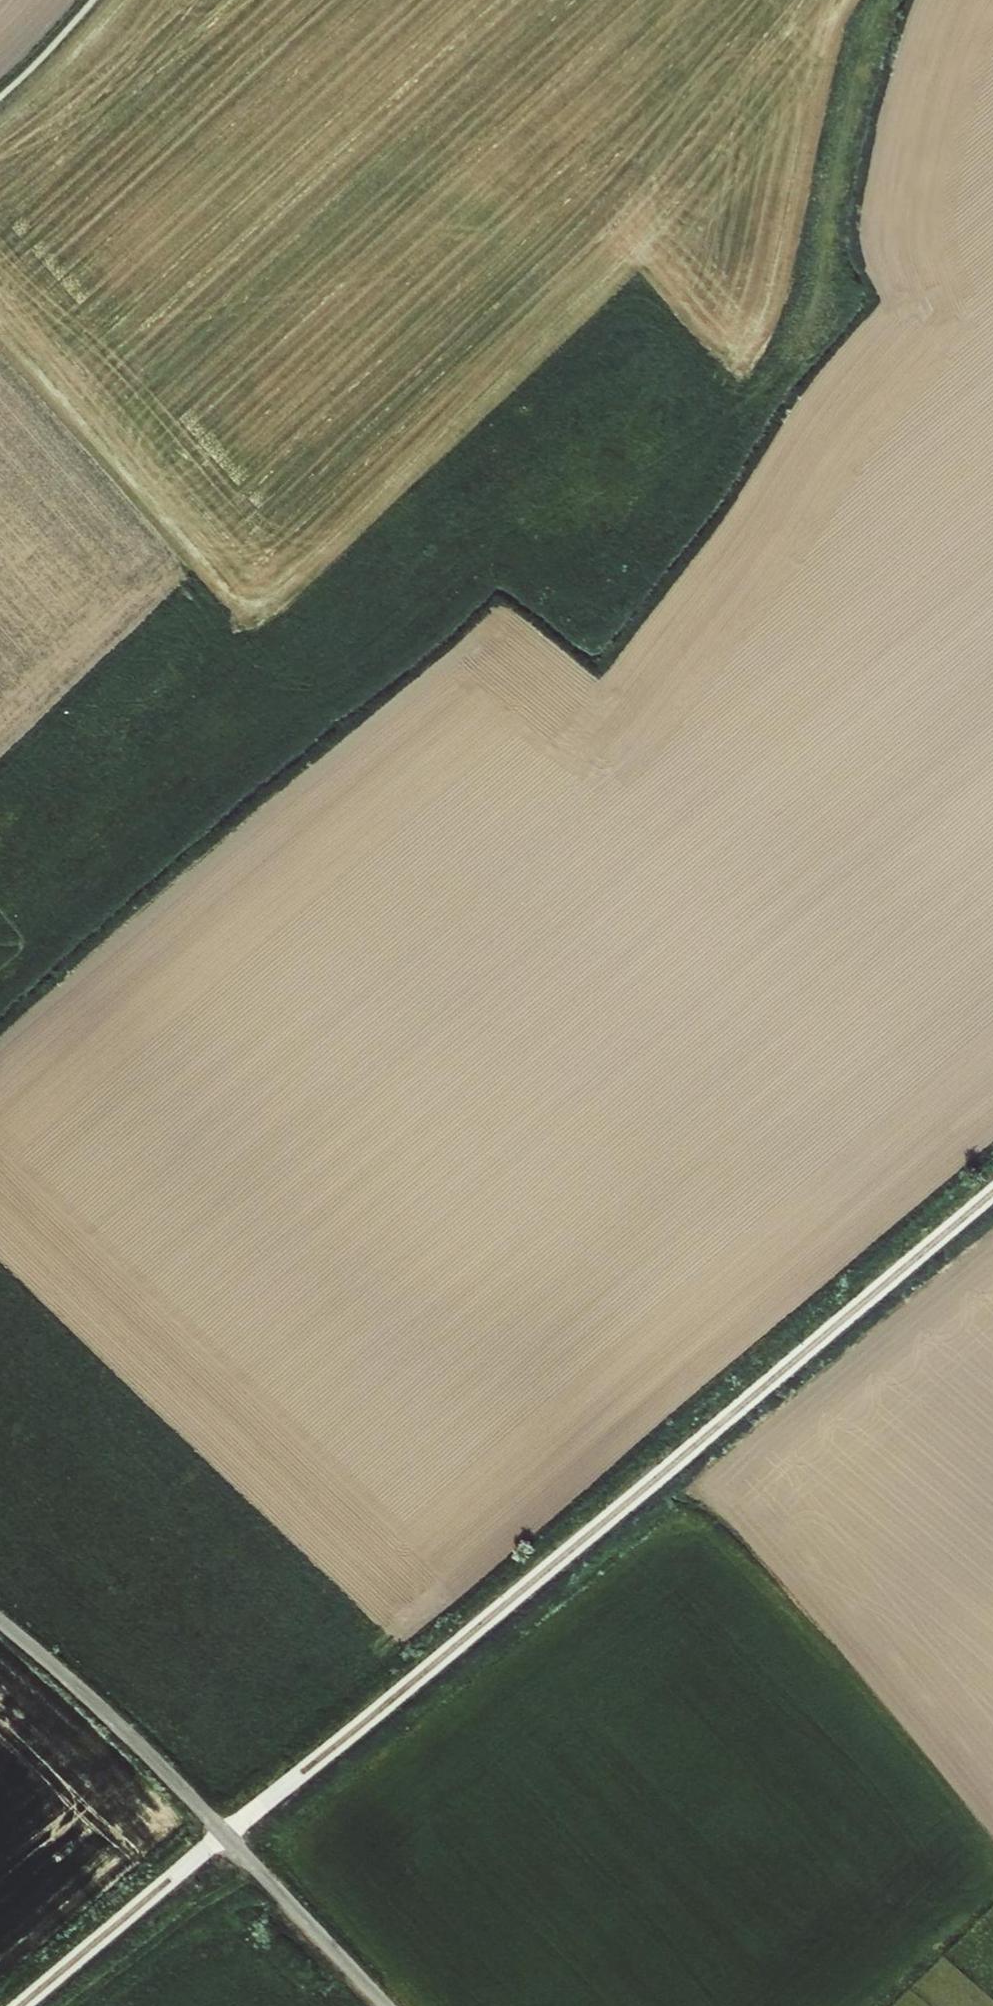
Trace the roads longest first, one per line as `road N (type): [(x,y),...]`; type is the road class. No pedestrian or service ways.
road 1 (residential): [(388,2005),(227,1839),(0,1625)]

